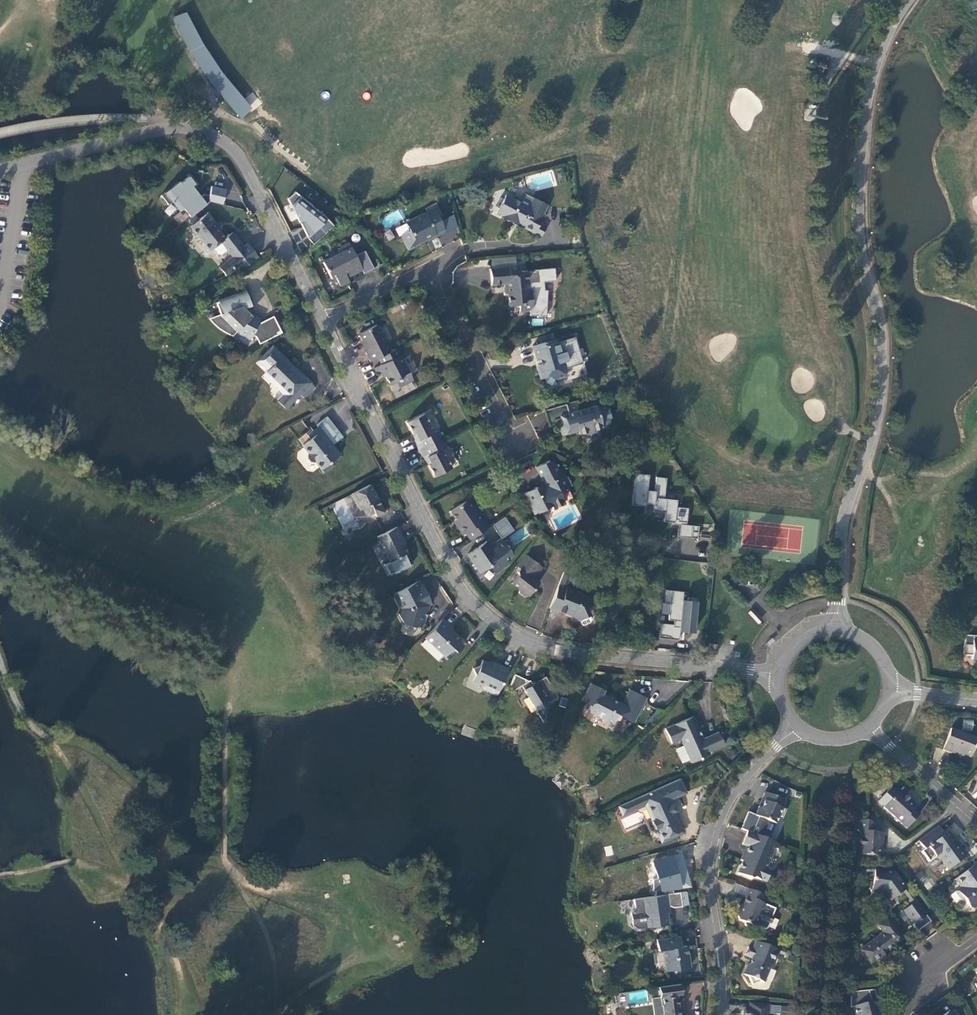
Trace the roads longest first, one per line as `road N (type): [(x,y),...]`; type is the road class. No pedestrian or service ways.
road 1 (residential): [(780,670),(619,659),(528,642),(491,620),(467,592),(323,315)]
road 2 (residential): [(840,626),(843,525),(880,373),(881,337),(858,235),(865,107),(882,44),(908,0)]
road 3 (residential): [(323,315),(236,150),(195,126),(0,172)]
road 4 (residential): [(797,725),(746,773),(711,843),(721,1014)]
road 5 (residential): [(428,265),(521,453)]
road 6 (residential): [(873,727),(976,823)]

